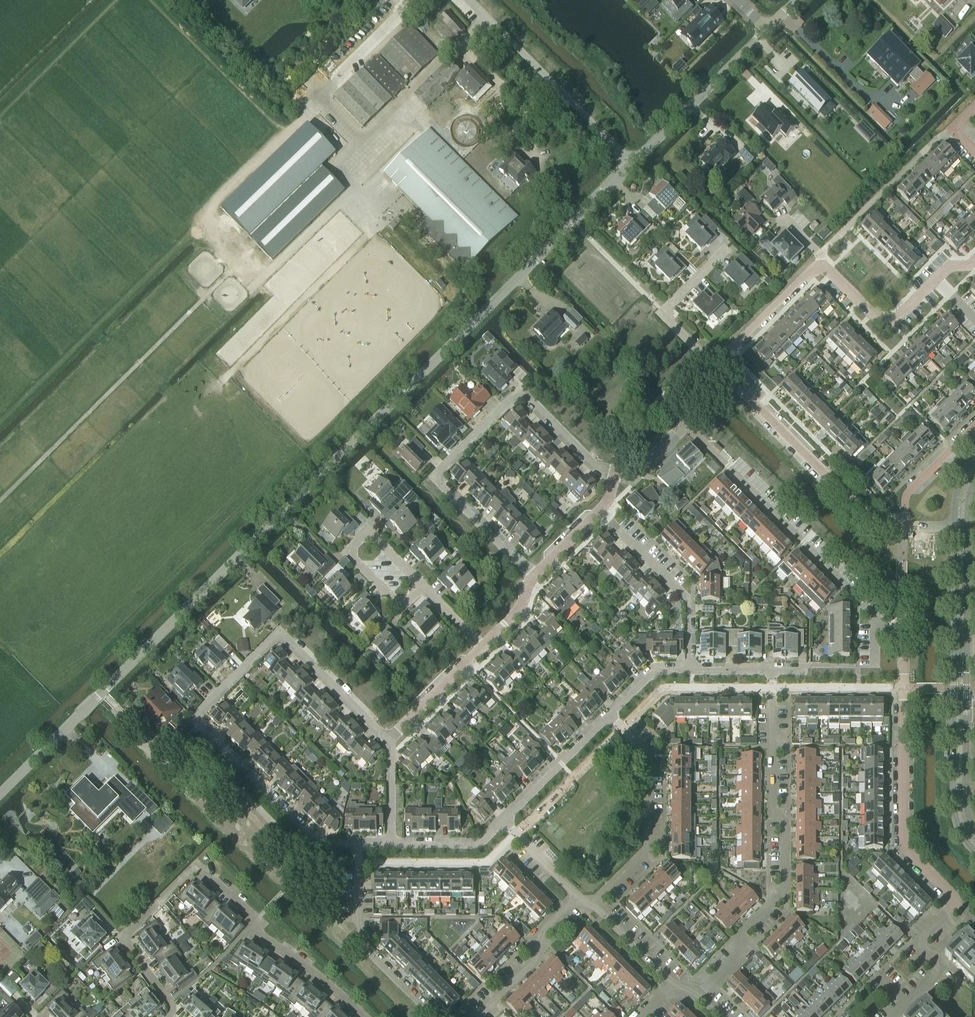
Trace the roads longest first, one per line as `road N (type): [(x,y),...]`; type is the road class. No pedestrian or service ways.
road 1 (residential): [(0,797),(633,166)]
road 2 (residential): [(895,1016),(937,976),(919,943),(958,901),(904,844),(903,641),(872,610)]
road 3 (residential): [(534,573),(439,480),(439,470),(512,396),(524,394),(601,471),(616,474)]
road 4 (track): [(0,501),(238,264),(272,282)]
road 5 (residential): [(703,995),(741,953),(743,935),(785,893),(786,828),(773,809),(771,670)]
road 6 (residential): [(364,1016),(261,935),(252,917),(199,868),(124,938)]
road 7 (residential): [(196,719),(280,634),(391,740)]
road 8 (residential): [(872,610),(686,427)]
road 9 (residential): [(717,365),(872,522),(904,527)]
road 10 (unclassified): [(470,0),(633,166)]
road 11 (residential): [(609,715),(647,752),(648,850),(593,903)]
road 12 (tertiary): [(955,640),(954,812),(974,853)]
road 13 (residential): [(196,719),(315,840),(358,843)]
road 14 (residential): [(434,1016),(364,946),(358,843)]
road 15 (tertiary): [(974,836),(966,808),(966,640)]
road 16 (residential): [(689,669),(688,599),(600,509)]
road 17 (residential): [(822,266),(888,323),(947,269),(974,261)]
road 18 (residential): [(633,166),(768,28)]
road 19 (residential): [(475,1016),(537,959),(539,934),(577,897)]
road 20 (residential): [(710,361),(666,313),(726,252)]
road 21 (residential): [(503,820),(609,715)]
road 22 (residential): [(717,365),(822,266)]
road 23 (residential): [(422,585),(395,604),(347,559),(372,534)]
road 24 (residential): [(391,740),(484,647)]
road 25 (residential): [(974,425),(909,491),(904,527)]
road 26 (residential): [(392,843),(478,842),(503,820)]

